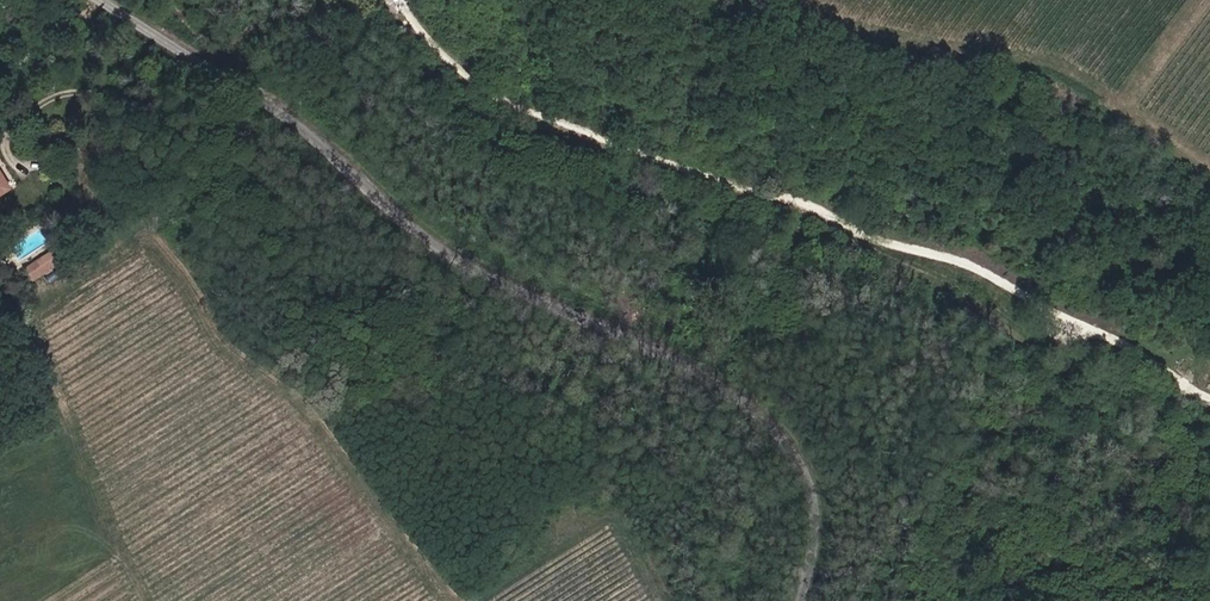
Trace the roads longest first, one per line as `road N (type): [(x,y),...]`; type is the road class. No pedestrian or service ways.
road 1 (unclassified): [(804,600),(811,514),(806,466),(773,419),(715,369),(638,328),(510,287),(397,217),(252,80),(121,0)]
road 2 (track): [(409,0),(476,77),(508,96),(814,212),(862,244),(971,294),(1030,335),(1120,342),(1209,397)]

